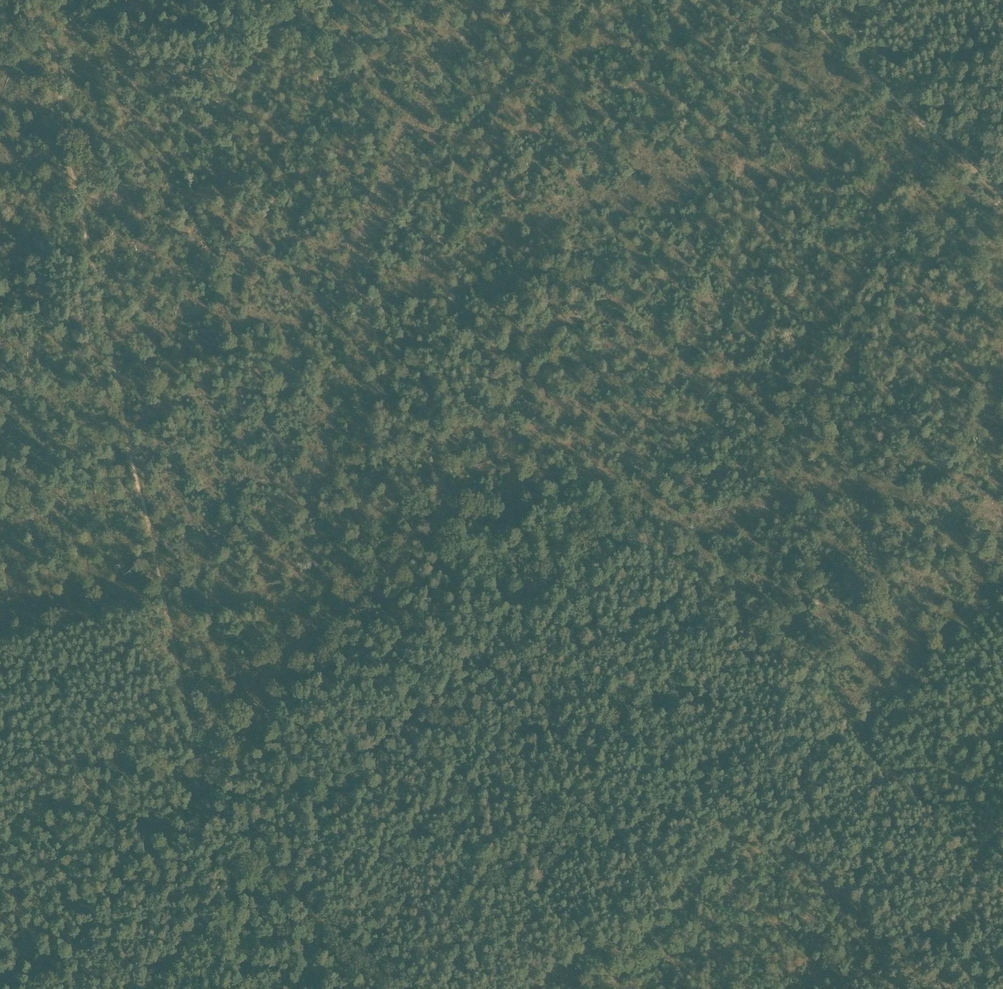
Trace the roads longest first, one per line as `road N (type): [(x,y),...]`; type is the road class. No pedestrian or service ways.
road 1 (track): [(208,815),(32,15)]
road 2 (track): [(1002,577),(856,731),(866,754),(972,868)]
road 3 (track): [(1002,200),(792,0)]
road 4 (track): [(391,988),(208,815)]
road 5 (track): [(47,988),(208,815)]
road 6 (track): [(972,868),(857,988)]

